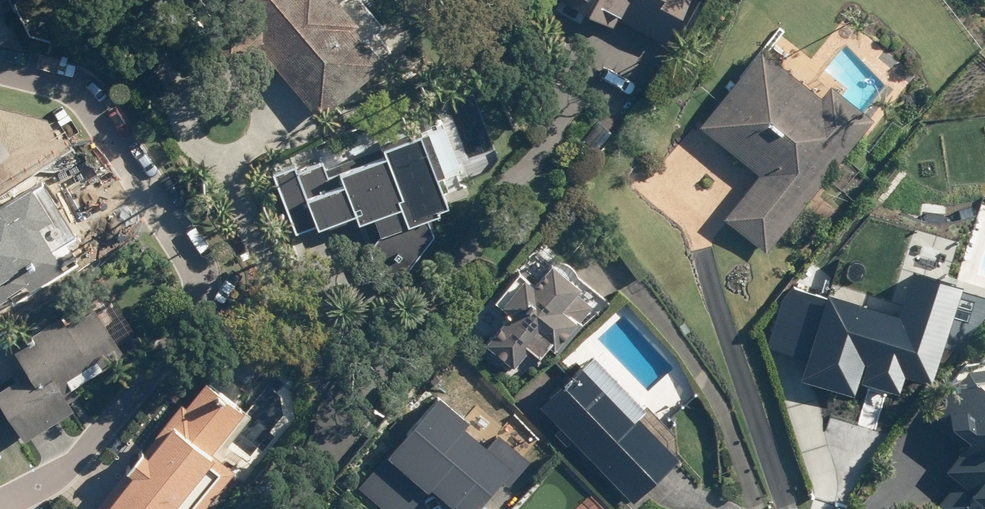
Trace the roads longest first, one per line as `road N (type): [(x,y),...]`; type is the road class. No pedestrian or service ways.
road 1 (residential): [(0,72),(80,87),(208,285),(61,478),(0,507)]

